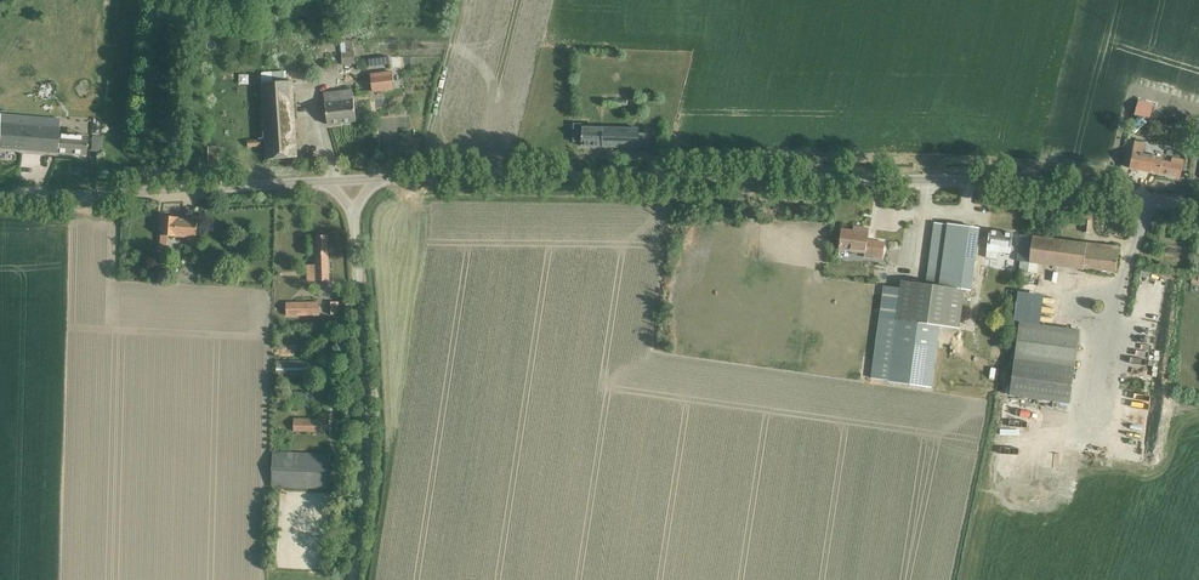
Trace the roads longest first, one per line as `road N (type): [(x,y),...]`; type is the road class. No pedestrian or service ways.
road 1 (unclassified): [(1198,206),(1004,183),(378,177)]
road 2 (unclassified): [(352,579),(369,438),(353,210)]
road 3 (unclassified): [(0,195),(322,180)]

